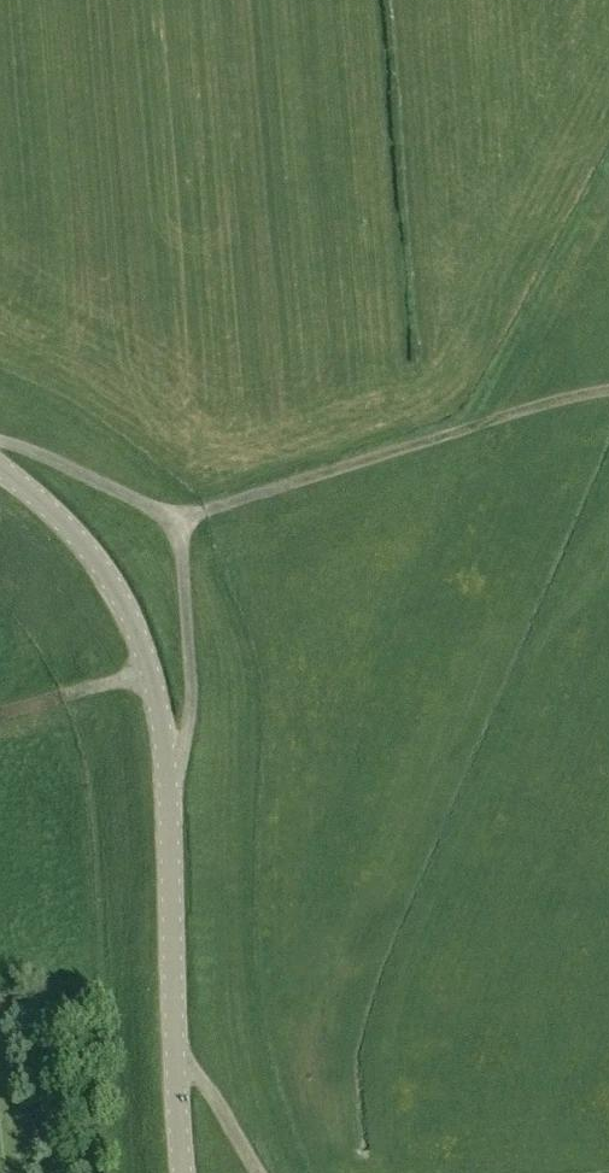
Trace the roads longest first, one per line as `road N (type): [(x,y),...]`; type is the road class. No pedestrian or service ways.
road 1 (unclassified): [(169,792),(185,680),(180,553),(157,510),(0,449)]
road 2 (tertiary): [(180,1172),(169,792)]
road 3 (tertiary): [(169,792),(150,678),(109,580),(44,503),(0,474)]

